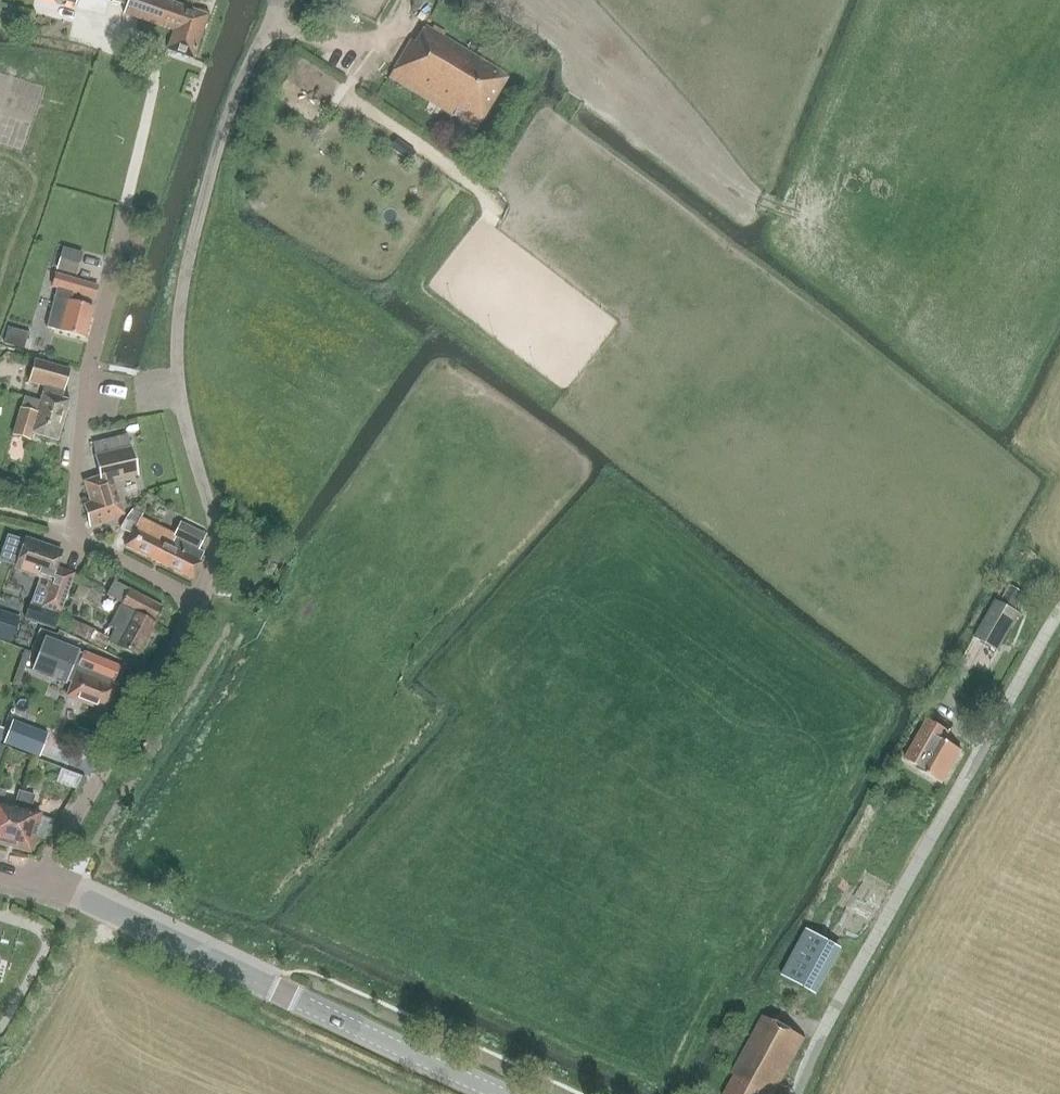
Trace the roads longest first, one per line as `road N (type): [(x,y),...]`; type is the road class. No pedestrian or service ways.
road 1 (unclassified): [(199,601),(216,541),(183,407),(179,317),(226,120),(275,0)]
road 2 (unclassified): [(796,1093),(844,990),(1059,609)]
road 3 (residential): [(199,601),(83,539),(74,526),(88,369),(125,209)]
road 4 (unclassified): [(38,880),(199,601)]
road 5 (secondary): [(38,880),(273,989)]
road 6 (secondary): [(501,1093),(273,989)]

